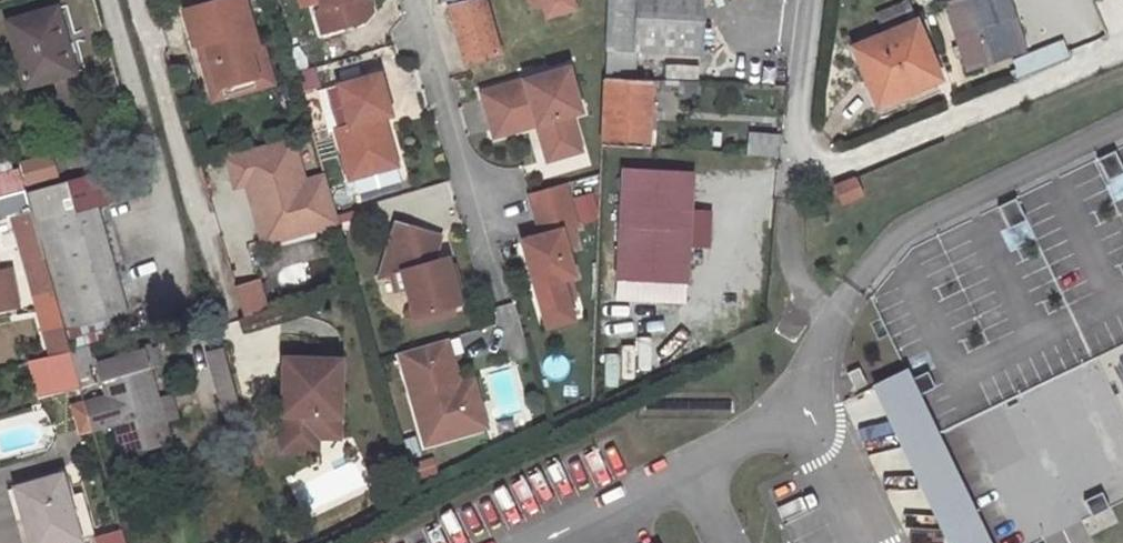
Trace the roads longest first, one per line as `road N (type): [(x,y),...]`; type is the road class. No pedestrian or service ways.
road 1 (residential): [(810,0),(790,155),(827,165),(874,156),(1122,52)]
road 2 (residential): [(415,0),(499,283)]

